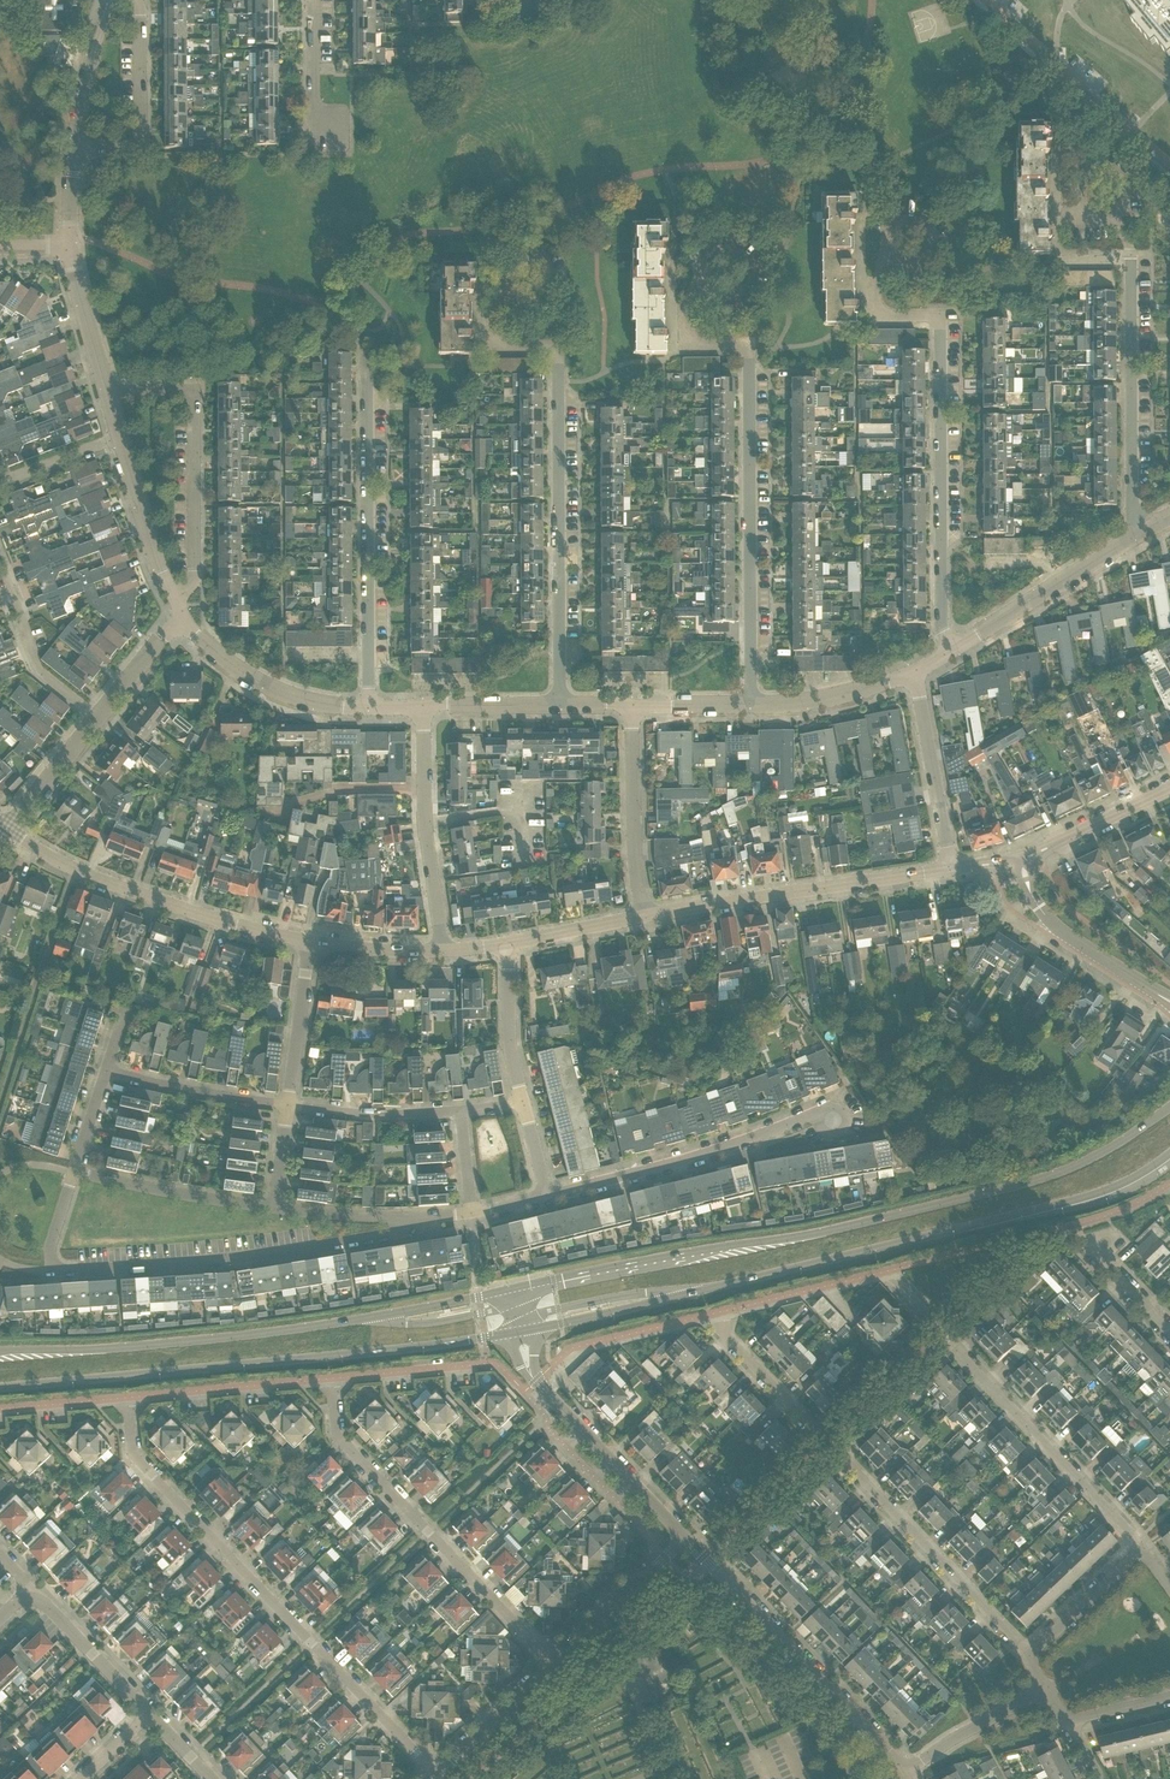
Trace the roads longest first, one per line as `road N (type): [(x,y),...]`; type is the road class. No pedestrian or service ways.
road 1 (secondary): [(1169,1107),(1100,1154),(1037,1179),(828,1231),(515,1292)]
road 2 (secondary): [(534,1330),(1068,1203),(1129,1181),(1169,1154)]
road 3 (residential): [(1141,1550),(886,1271),(719,1312)]
road 4 (secondary): [(515,1292),(354,1322),(0,1354)]
road 5 (secondary): [(0,1390),(512,1334)]
road 6 (residential): [(436,1776),(132,1455),(127,1397)]
road 7 (residential): [(750,705),(747,353),(744,342),(685,343),(685,315),(705,285)]
road 8 (residential): [(559,705),(559,347),(491,347),(492,319),(508,294)]
road 9 (residential): [(1029,1652),(724,1333),(719,1312)]
road 10 (residential): [(953,649),(941,625),(941,314),(879,314),(875,285),(888,254)]
road 11 (residential): [(557,1665),(335,1433),(330,1378)]
road 12 (residential): [(51,1271),(327,1248),(404,1232),(413,1218)]
road 13 (residential): [(369,709),(367,353)]
road 14 (residential): [(1134,538),(1131,254),(1116,218)]
road 15 (residential): [(904,1773),(686,1539)]
road 16 (residential): [(178,615),(193,570),(193,390),(103,393)]
road 17 (residential): [(637,914),(748,890),(950,869)]
road 18 (residential): [(551,1195),(725,1147),(821,1110)]
road 19 (unclassified): [(0,1106),(77,864)]
road 20 (residential): [(77,864),(211,918),(316,939)]
road 21 (residential): [(1169,163),(987,0)]
road 22 (residential): [(443,944),(426,822),(423,708)]
road 23 (residential): [(369,709),(285,694),(228,663),(178,615)]
road 24 (residential): [(686,1539),(535,1381)]
road 25 (residential): [(1134,538),(953,649)]
road 26 (unclassified): [(1169,1003),(1063,935),(1032,897),(1020,862)]
road 27 (residential): [(637,914),(632,705)]
road 28 (residential): [(73,1173),(278,1208)]
road 29 (residential): [(75,144),(135,146),(139,139),(137,0)]
road 30 (residential): [(127,1397),(330,1378)]
road 31 (residential): [(719,1312),(587,1343),(535,1381)]
road 32 (residential): [(950,869),(913,674)]
road 33 (residential): [(290,1105),(102,1082)]
road 34 (residential): [(97,718),(32,661),(0,564)]
road 35 (residential): [(178,615),(118,437)]
road 36 (residential): [(557,1665),(686,1539)]
road 37 (residential): [(149,1713),(31,1588)]
road 38 (residential): [(290,1105),(316,939)]
road 39 (residential): [(531,1104),(516,1035),(515,938)]
road 40 (residential): [(913,674),(838,696),(750,705)]
road 41 (residential): [(1020,862),(1169,788)]
road 42 (residential): [(456,1112),(290,1105)]
road 43 (unclassified): [(904,1773),(1046,1690)]
road 44 (residential): [(436,1776),(557,1665)]
road 45 (residential): [(103,393),(67,243)]
road 46 (residential): [(1141,1550),(1029,1652)]
road 47 (residential): [(317,150),(315,0)]
road 48 (residential): [(75,144),(84,83),(112,0)]
road 49 (residential): [(330,1378),(478,1364)]
road 50 (residential): [(1116,218),(1124,204),(1119,177),(1088,171),(1078,203),(1086,218),(1105,222)]
road 51 (residential): [(97,718),(3,827)]
road 52 (residential): [(559,705),(423,708)]
road 53 (residential): [(278,1208),(413,1218)]
road 54 (residential): [(178,615),(97,718)]
road 55 (residential): [(0,1409),(127,1397)]
road 56 (residential): [(316,939),(443,944)]
road 57 (residential): [(0,481),(118,437)]
road 58 (residential): [(515,938),(637,914)]
road 59 (residential): [(508,294),(512,264),(542,261),(552,289),(527,306)]
road 60 (residential): [(705,285),(705,260),(735,250),(750,277),(726,297)]
road 61 (residential): [(888,254),(894,223),(918,219),(933,246),(909,266)]

